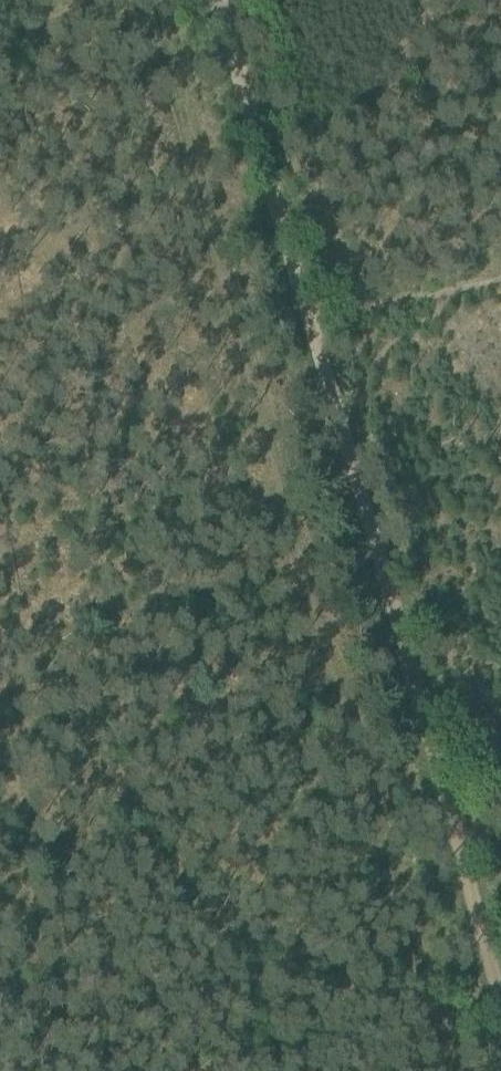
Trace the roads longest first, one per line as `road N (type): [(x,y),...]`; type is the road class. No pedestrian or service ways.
road 1 (track): [(449,806),(314,332)]
road 2 (track): [(314,332),(218,0)]
road 3 (track): [(500,988),(449,806)]

